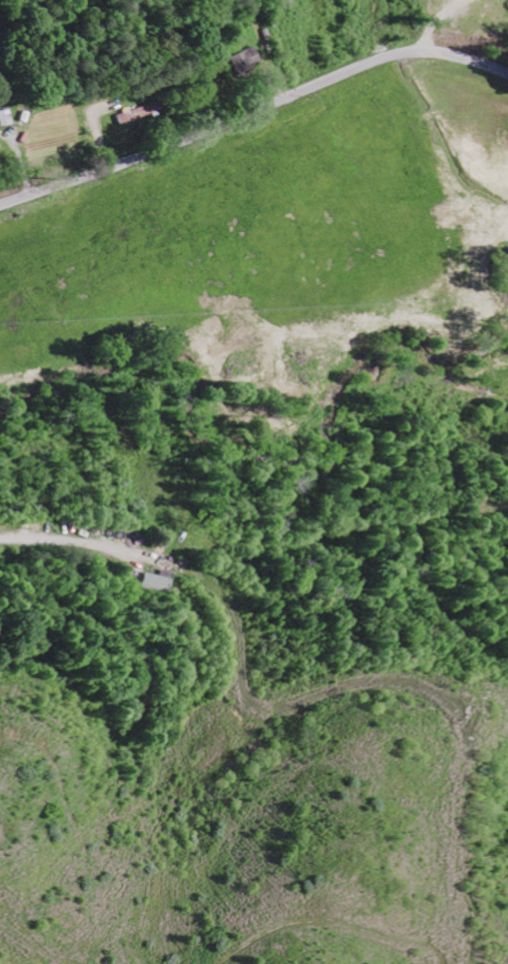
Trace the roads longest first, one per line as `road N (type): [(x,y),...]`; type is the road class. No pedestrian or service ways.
road 1 (residential): [(507,74),(444,55),(395,58),(141,161),(0,208)]

